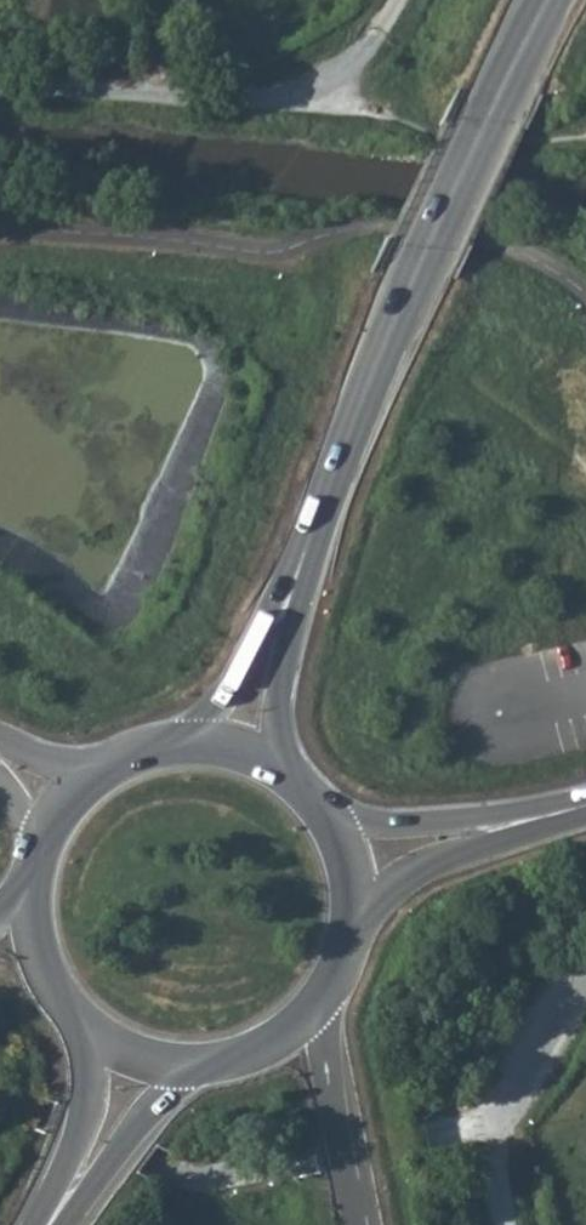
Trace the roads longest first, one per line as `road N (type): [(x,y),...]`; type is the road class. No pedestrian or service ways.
road 1 (secondary): [(301,568),(413,282),(549,0)]
road 2 (track): [(0,87),(321,101)]
road 3 (tertiary): [(570,809),(407,820),(322,810)]
road 4 (tertiary): [(353,924),(434,863),(570,809)]
road 5 (trunk): [(359,1224),(338,1131),(327,1027),(333,982)]
road 6 (secondary): [(301,568),(230,683),(164,750)]
road 7 (tertiary): [(56,1224),(135,1128),(207,1062)]
road 8 (secondary): [(300,786),(283,705),(301,568)]
road 9 (tertiary): [(83,1016),(92,1064),(88,1116),(41,1224)]
road 10 (secondary): [(41,869),(43,948),(83,1016)]
road 11 (secondary): [(207,1062),(280,1038),(333,982)]
road 12 (secondary): [(300,786),(236,752),(164,750)]
road 13 (unclassified): [(132,760),(67,758),(0,735)]
road 14 (secondary): [(83,1016),(149,1056),(207,1062)]
road 15 (track): [(321,101),(395,0)]
road 16 (secondary): [(132,760),(81,795),(47,848)]
road 17 (secondary): [(353,924),(346,856),(322,810)]

